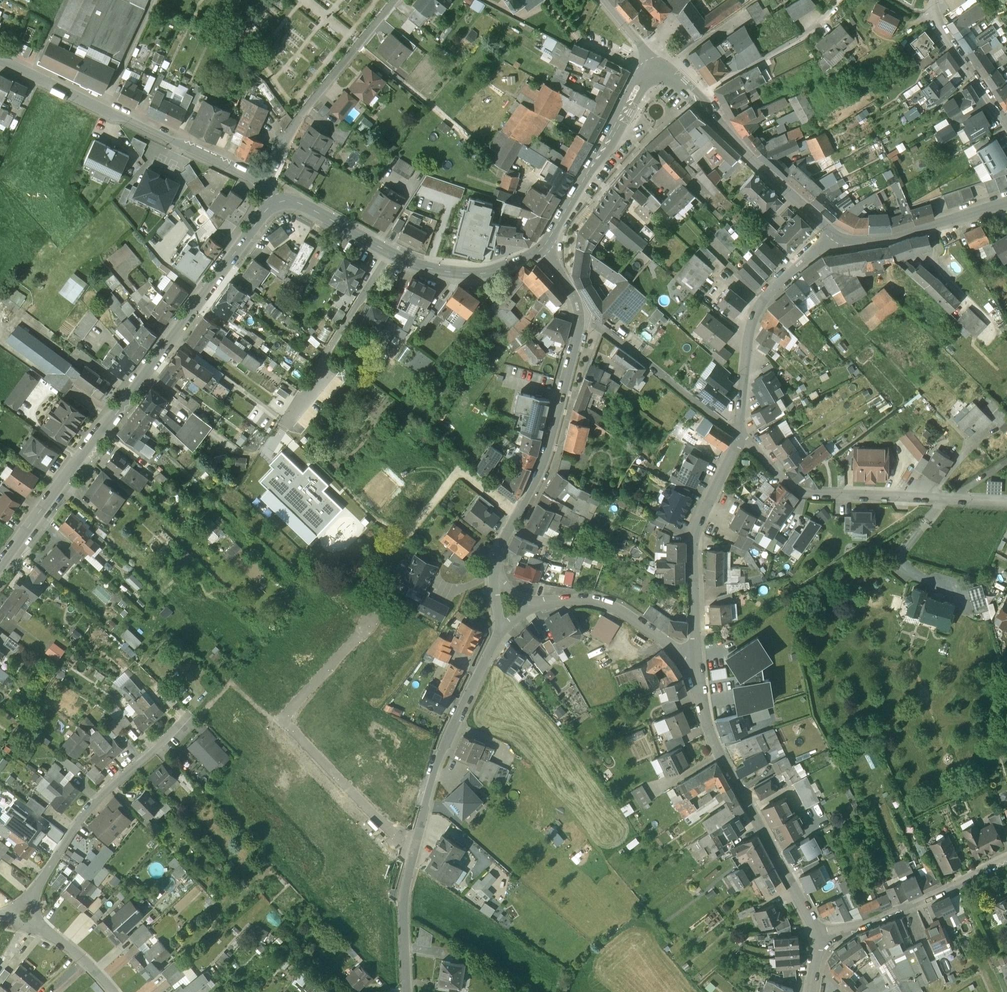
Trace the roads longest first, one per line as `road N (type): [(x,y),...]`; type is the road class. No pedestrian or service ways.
road 1 (tertiary): [(0,566),(266,210),(284,200)]
road 2 (residential): [(540,251),(574,293),(580,315),(539,475),(497,550),(494,580)]
road 3 (tertiary): [(284,200),(256,179),(0,62)]
road 4 (residential): [(695,660),(708,731),(821,944)]
road 5 (residential): [(371,620),(282,719),(401,842)]
road 6 (residential): [(737,432),(799,491),(1006,501)]
road 7 (tertiary): [(284,200),(432,269),(479,274),(540,251)]
road 8 (residential): [(19,922),(84,815),(187,717)]
road 9 (residential): [(415,852),(438,753),(498,628)]
road 10 (tertiary): [(661,74),(696,98),(837,236)]
road 11 (residential): [(737,432),(693,539),(695,660)]
road 12 (residential): [(837,236),(756,309),(737,432)]
road 13 (tertiary): [(540,251),(636,93),(661,74)]
road 14 (residential): [(821,944),(1006,859)]
road 15 (tertiary): [(837,236),(868,242),(1006,203)]
road 16 (residential): [(695,660),(623,610),(582,599),(544,602)]
road 17 (residential): [(1004,122),(927,0)]
road 18 (residential): [(407,991),(404,898),(415,852)]
road 19 (residential): [(114,991),(89,962),(19,922)]

